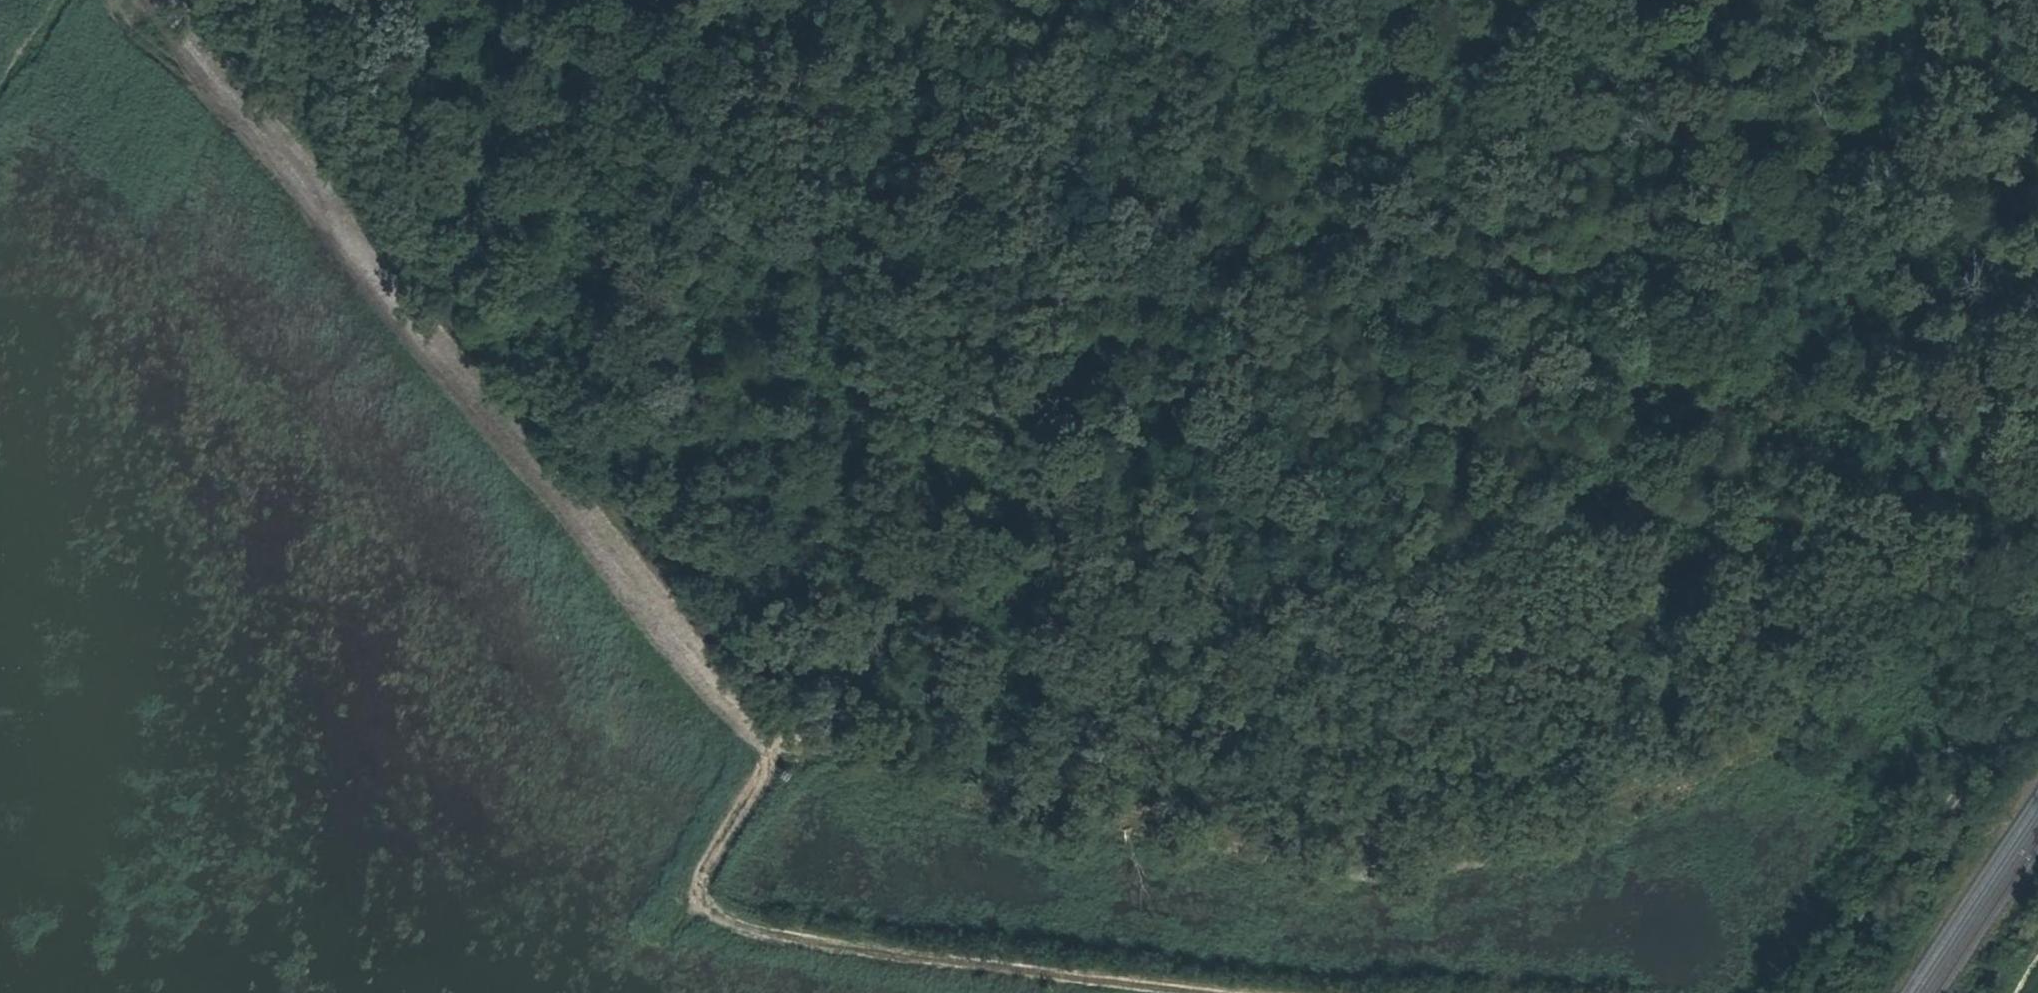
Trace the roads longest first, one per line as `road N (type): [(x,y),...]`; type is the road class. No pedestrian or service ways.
road 1 (track): [(747,0),(971,322),(1135,431),(1826,603),(2037,685)]
road 2 (track): [(1816,992),(2037,688)]

